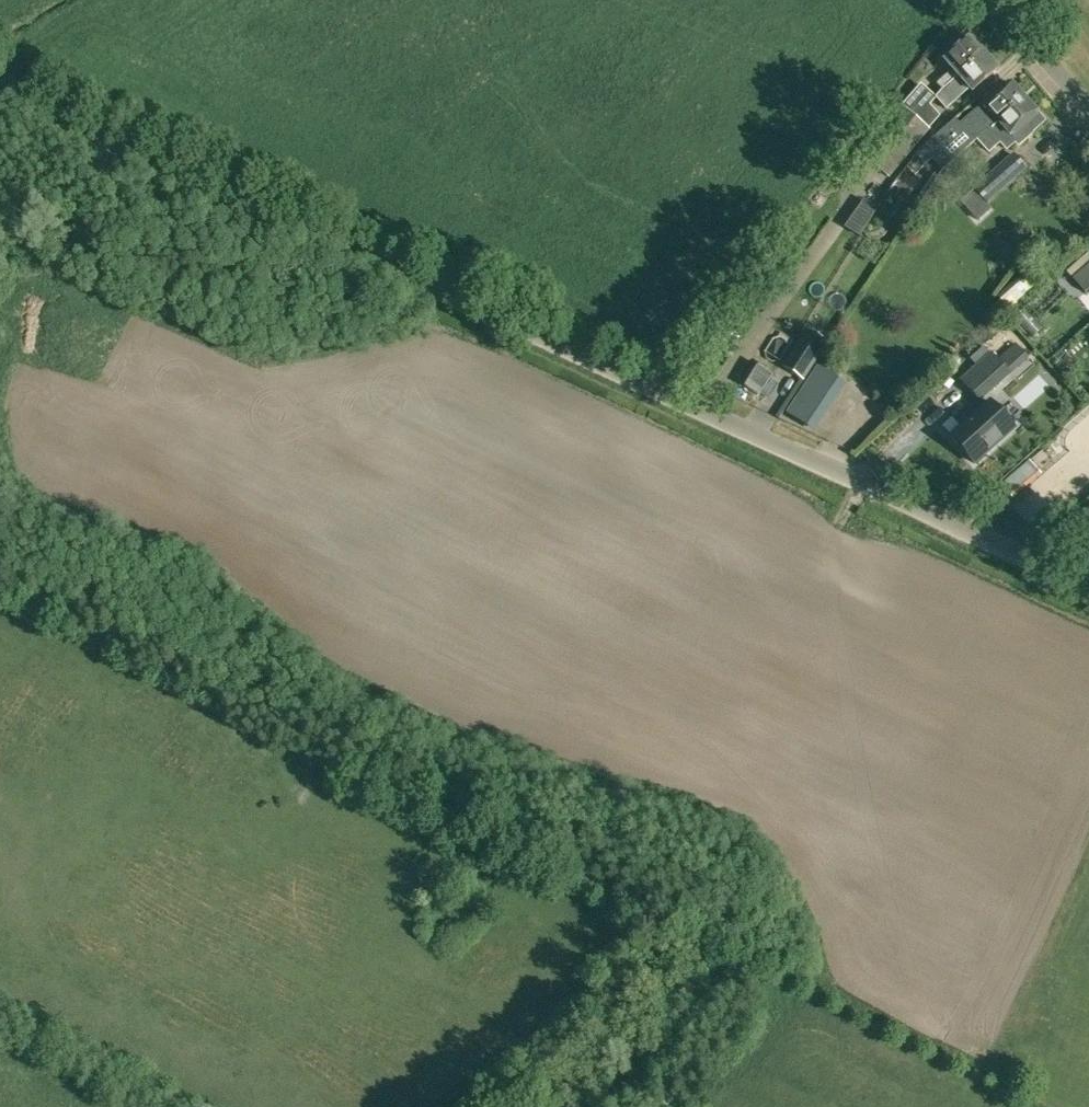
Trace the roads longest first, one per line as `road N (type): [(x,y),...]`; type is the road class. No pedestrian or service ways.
road 1 (unclassified): [(1088,583),(275,220),(0,84)]
road 2 (unclassified): [(1088,124),(977,0)]

